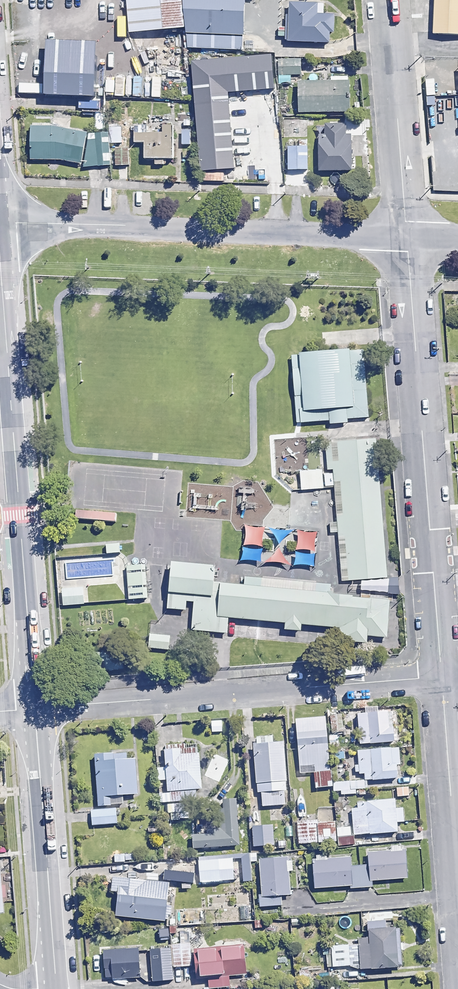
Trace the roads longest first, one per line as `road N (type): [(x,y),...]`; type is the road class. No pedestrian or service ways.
road 1 (residential): [(440,678),(405,238)]
road 2 (secondary): [(0,280),(33,709)]
road 3 (residential): [(440,678),(33,709)]
road 4 (residential): [(405,238),(0,224)]
road 5 (secondary): [(33,709),(54,988)]
road 6 (residential): [(405,238),(386,0)]
road 7 (residential): [(457,910),(440,678)]

